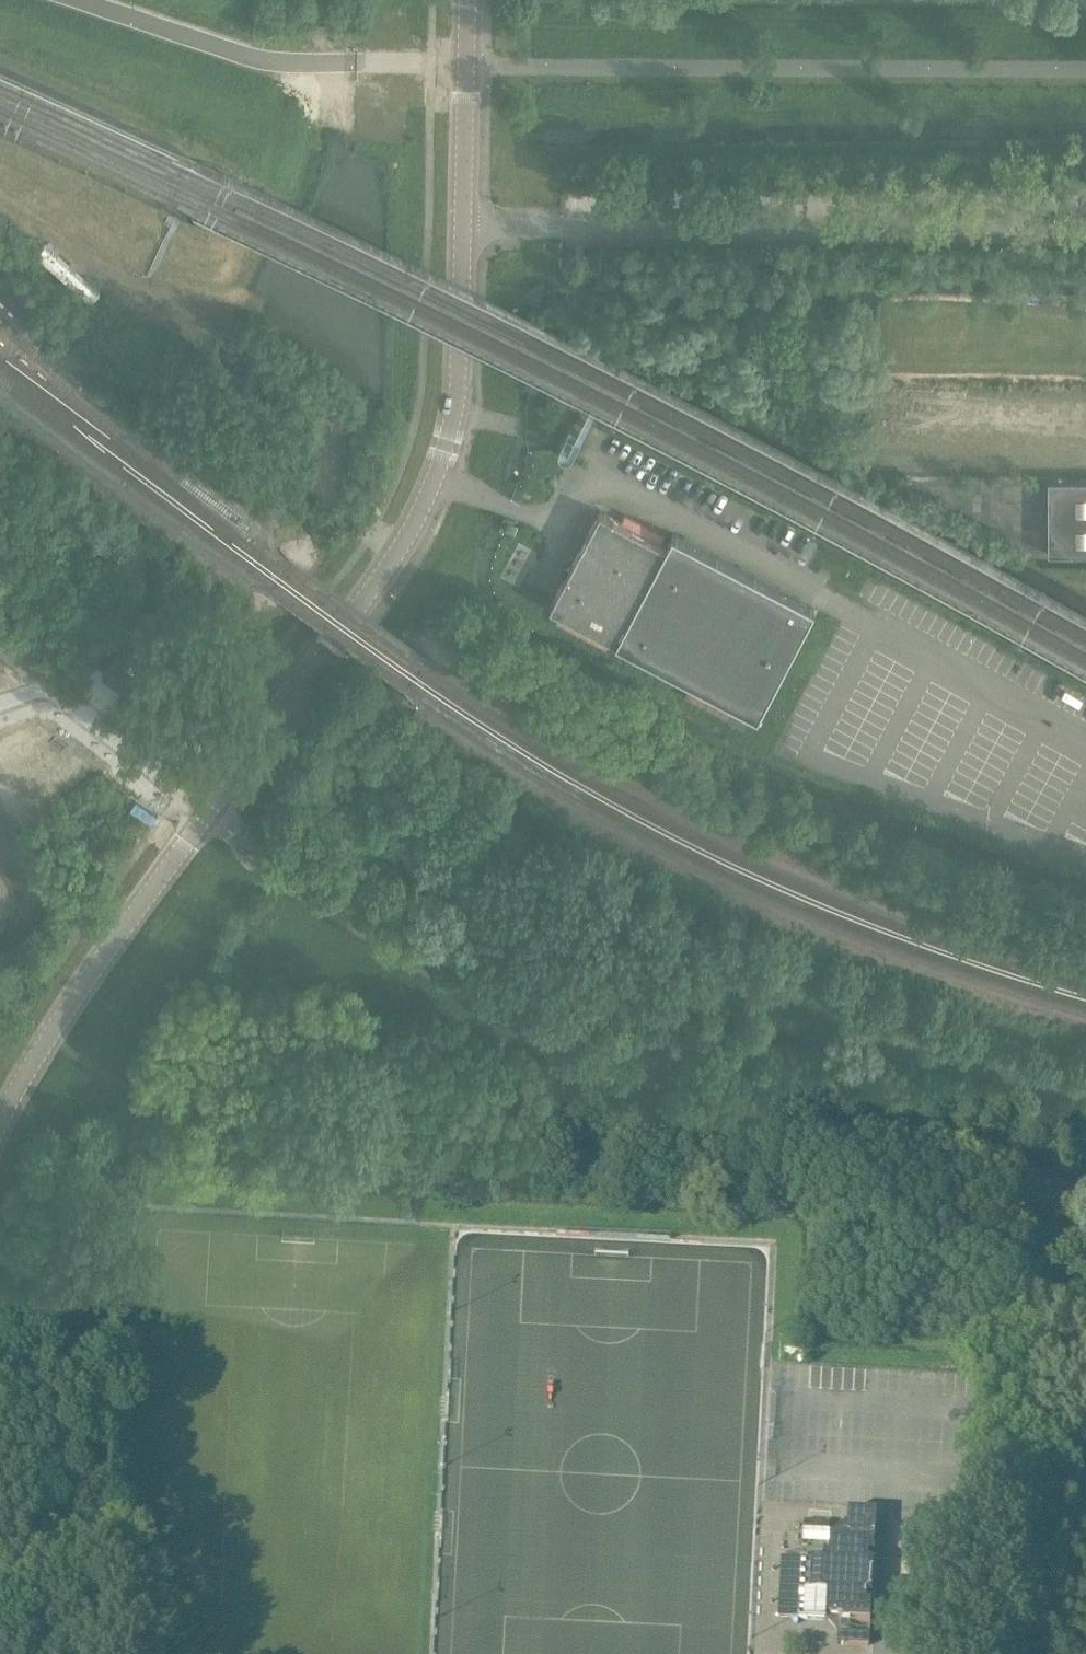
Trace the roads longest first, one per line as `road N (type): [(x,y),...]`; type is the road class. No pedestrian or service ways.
road 1 (residential): [(381,578),(435,480),(460,389),(467,0)]
road 2 (unclassified): [(0,1122),(80,992),(204,820)]
road 3 (unclassified): [(204,820),(381,578)]
road 4 (unclassified): [(204,820),(86,721)]

